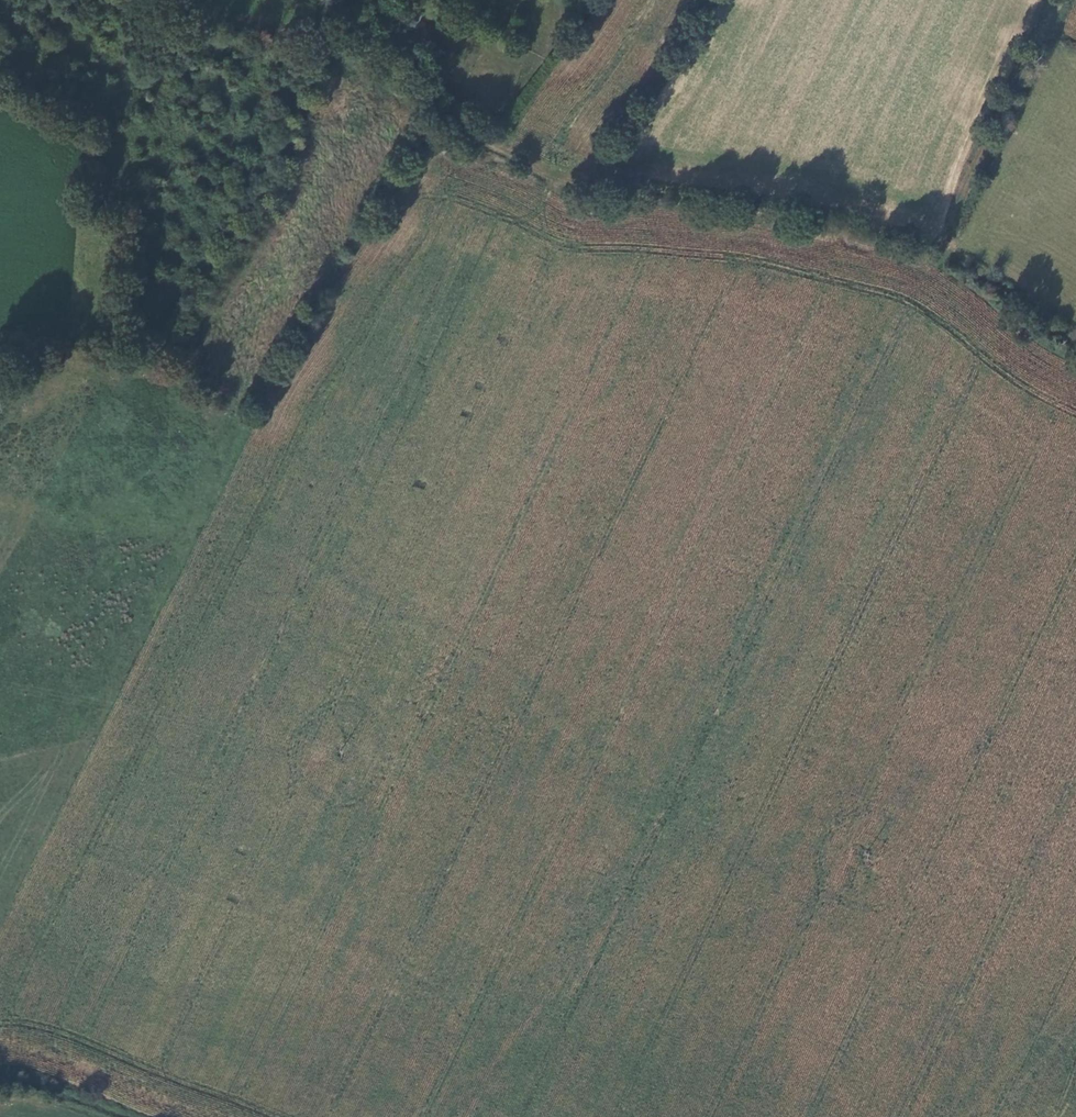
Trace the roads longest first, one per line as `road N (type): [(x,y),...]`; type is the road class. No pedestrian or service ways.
road 1 (track): [(939,256),(808,210),(572,178),(429,107),(365,39),(343,0)]
road 2 (track): [(1048,0),(939,256)]
road 3 (track): [(939,256),(1075,336)]

